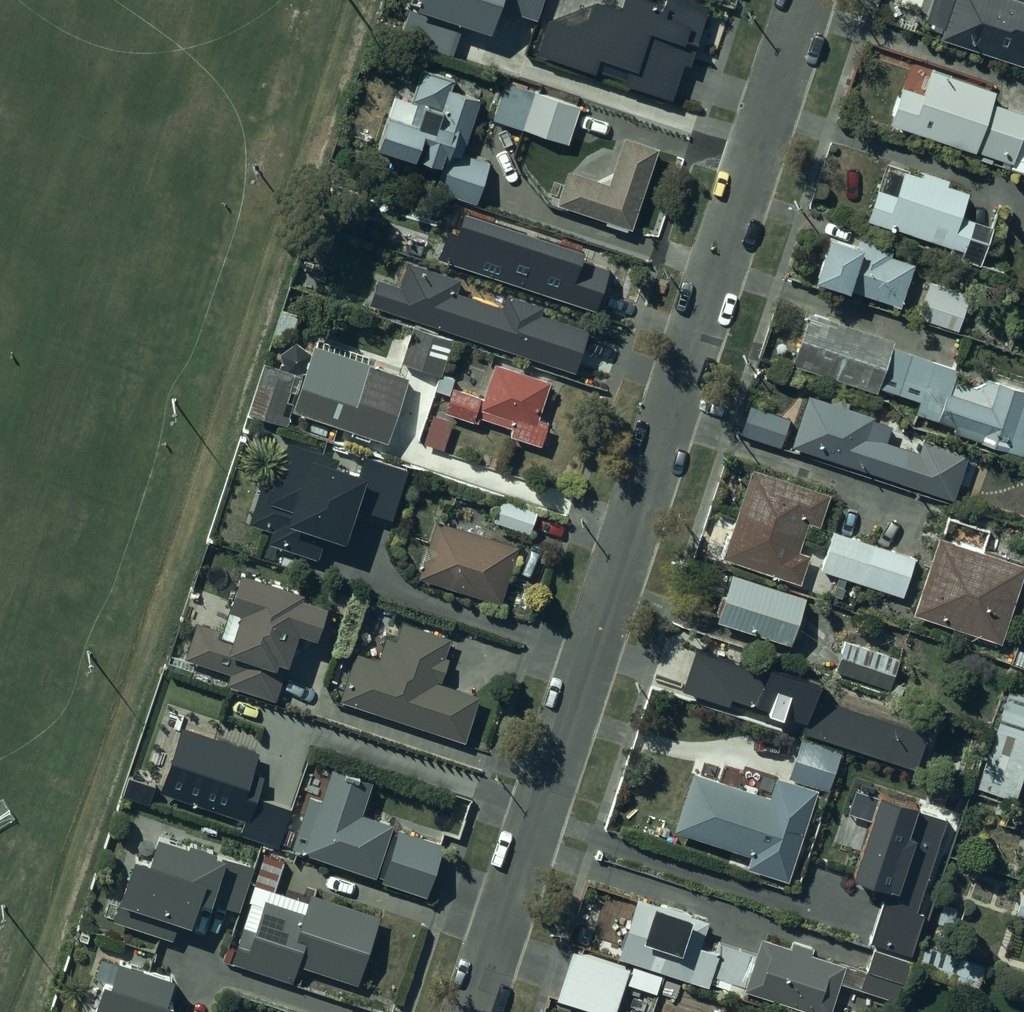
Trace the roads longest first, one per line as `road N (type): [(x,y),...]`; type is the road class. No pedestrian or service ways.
road 1 (residential): [(473,1011),(805,0)]

